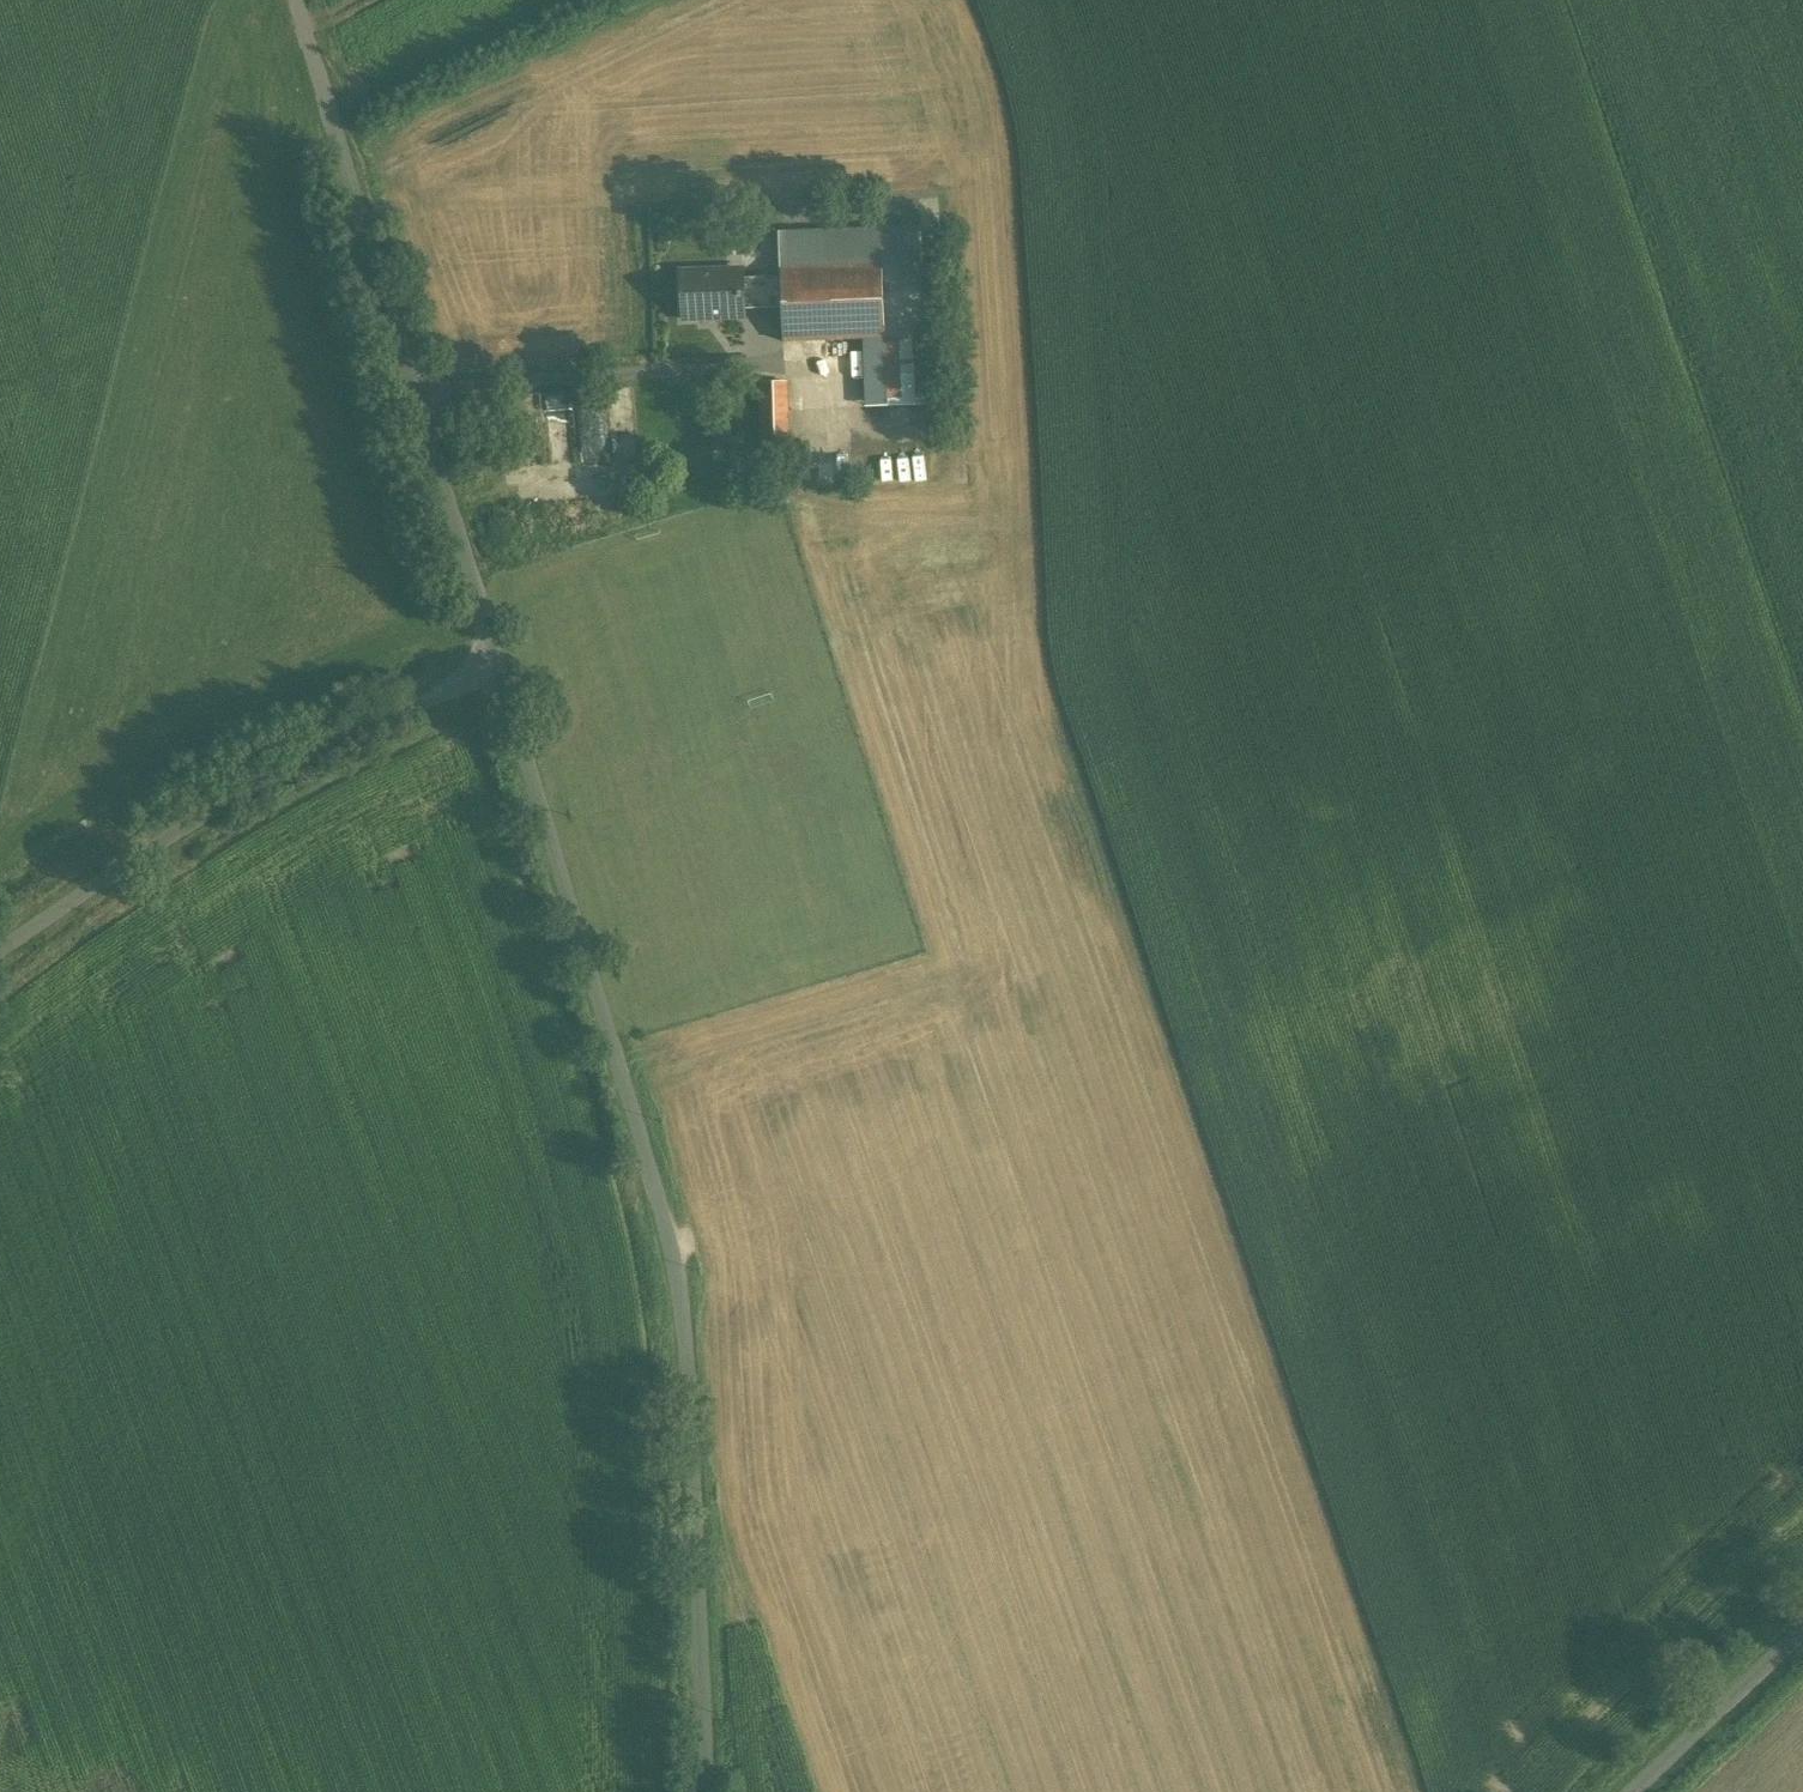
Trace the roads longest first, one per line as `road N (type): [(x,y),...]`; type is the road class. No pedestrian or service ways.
road 1 (unclassified): [(707,1791),(686,1336),(675,1262),(498,665)]
road 2 (unclassified): [(498,665),(295,0)]
road 3 (unclassified): [(498,665),(192,823),(0,940)]
road 4 (unclassified): [(1631,1791),(1802,1628)]

